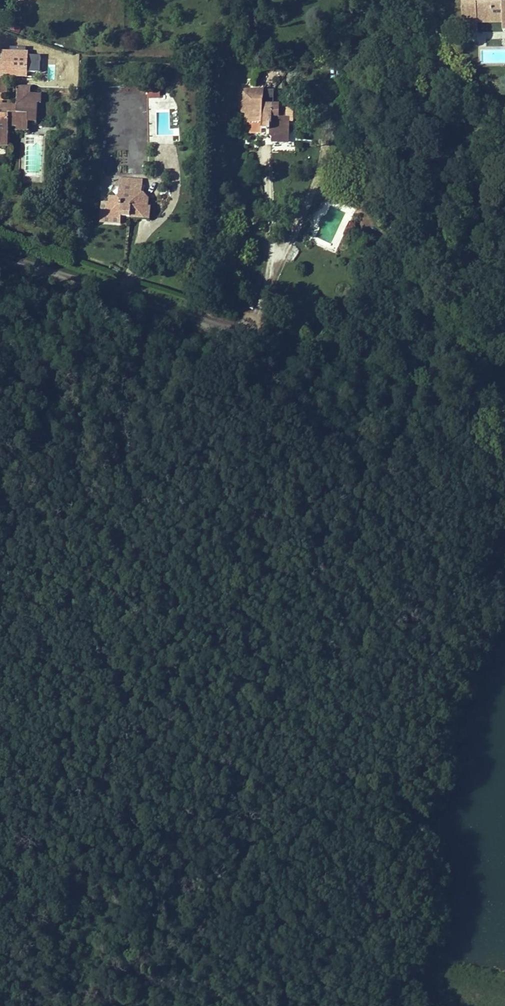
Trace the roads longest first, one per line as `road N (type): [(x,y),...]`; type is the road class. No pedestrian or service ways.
road 1 (track): [(235,335),(504,424)]
road 2 (residential): [(0,253),(235,335)]

